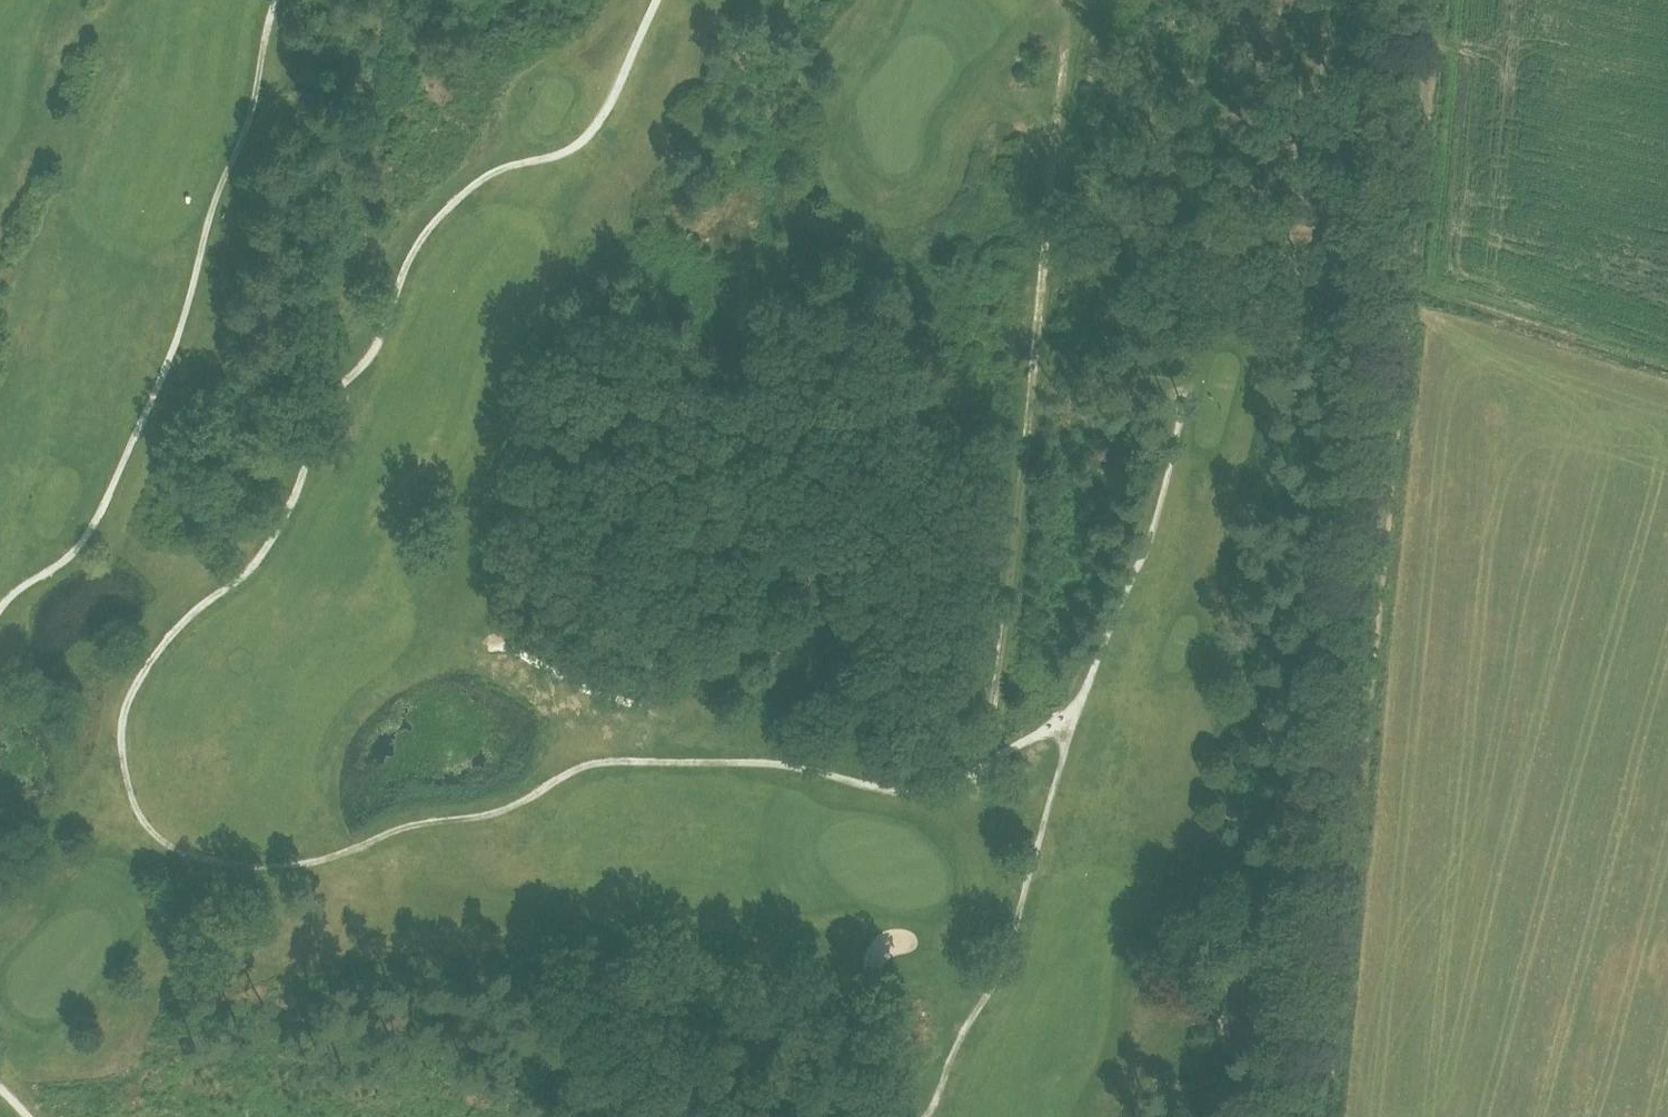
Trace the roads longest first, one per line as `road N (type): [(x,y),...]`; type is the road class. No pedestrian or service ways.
road 1 (unclassified): [(1313,1116),(1424,0)]

